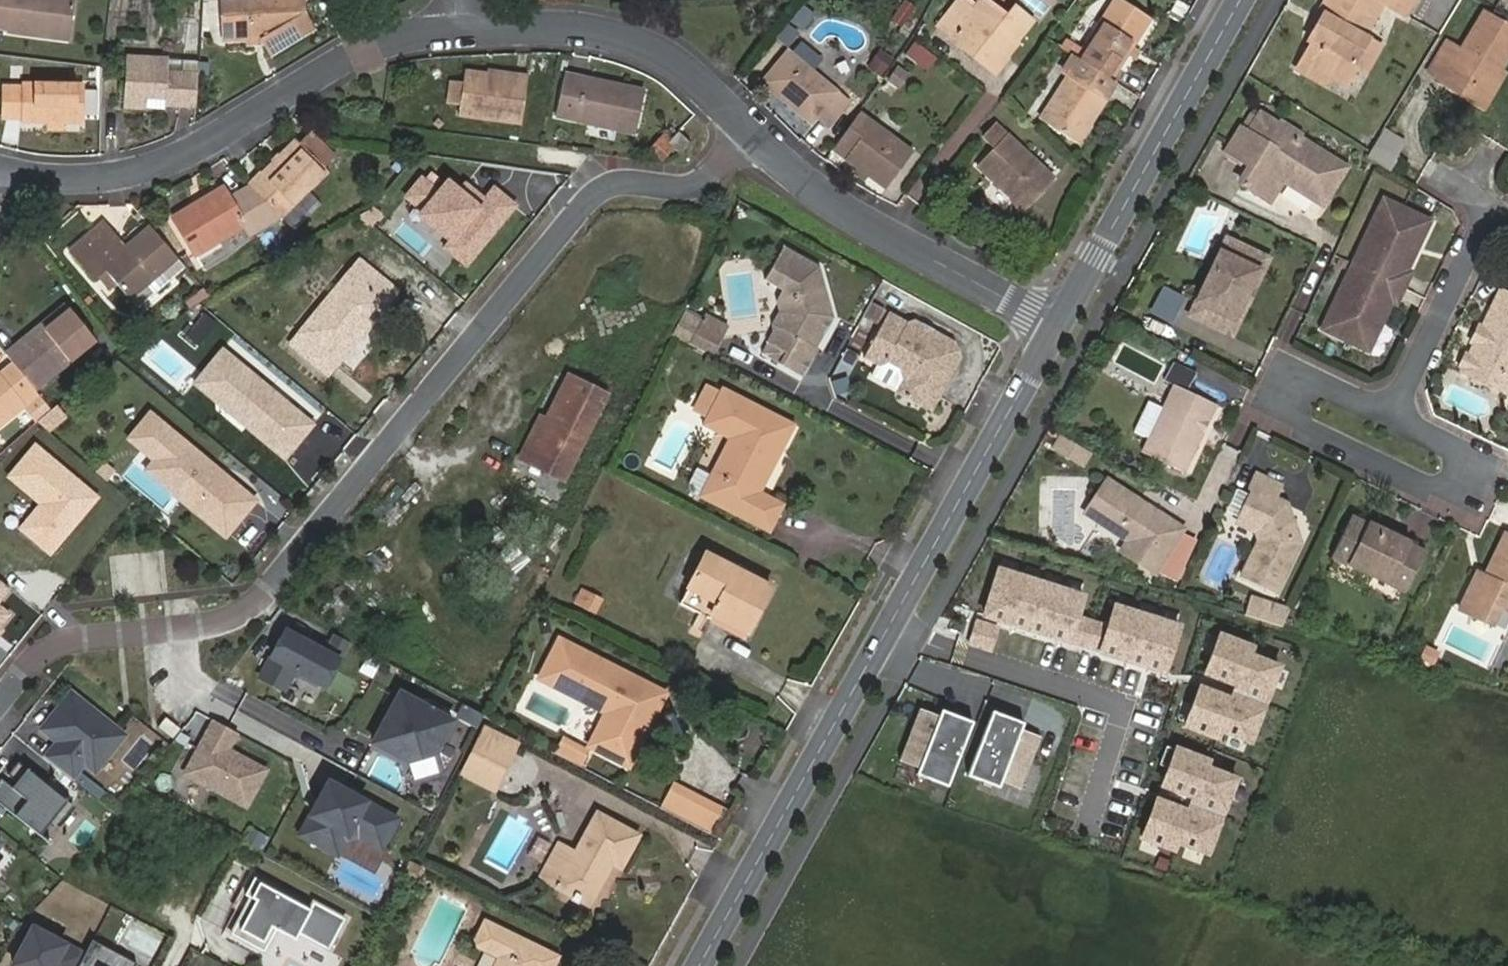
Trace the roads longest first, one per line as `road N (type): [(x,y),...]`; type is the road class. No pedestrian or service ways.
road 1 (residential): [(0,711),(60,639),(245,613),(414,423),(592,195),(625,181),(683,191),(763,142)]
road 2 (tertiary): [(1057,327),(703,965)]
road 3 (residential): [(459,30),(367,46),(150,178),(45,180),(0,169)]
road 4 (residential): [(1401,418),(1305,370),(1286,420),(1481,517),(1505,473)]
road 5 (tertiary): [(1242,0),(1057,327)]
road 6 (residential): [(1057,327),(857,213),(763,142)]
road 7 (residential): [(763,142),(711,83),(647,44),(569,24),(459,30)]
road 8 (residential): [(1506,210),(1401,418)]

